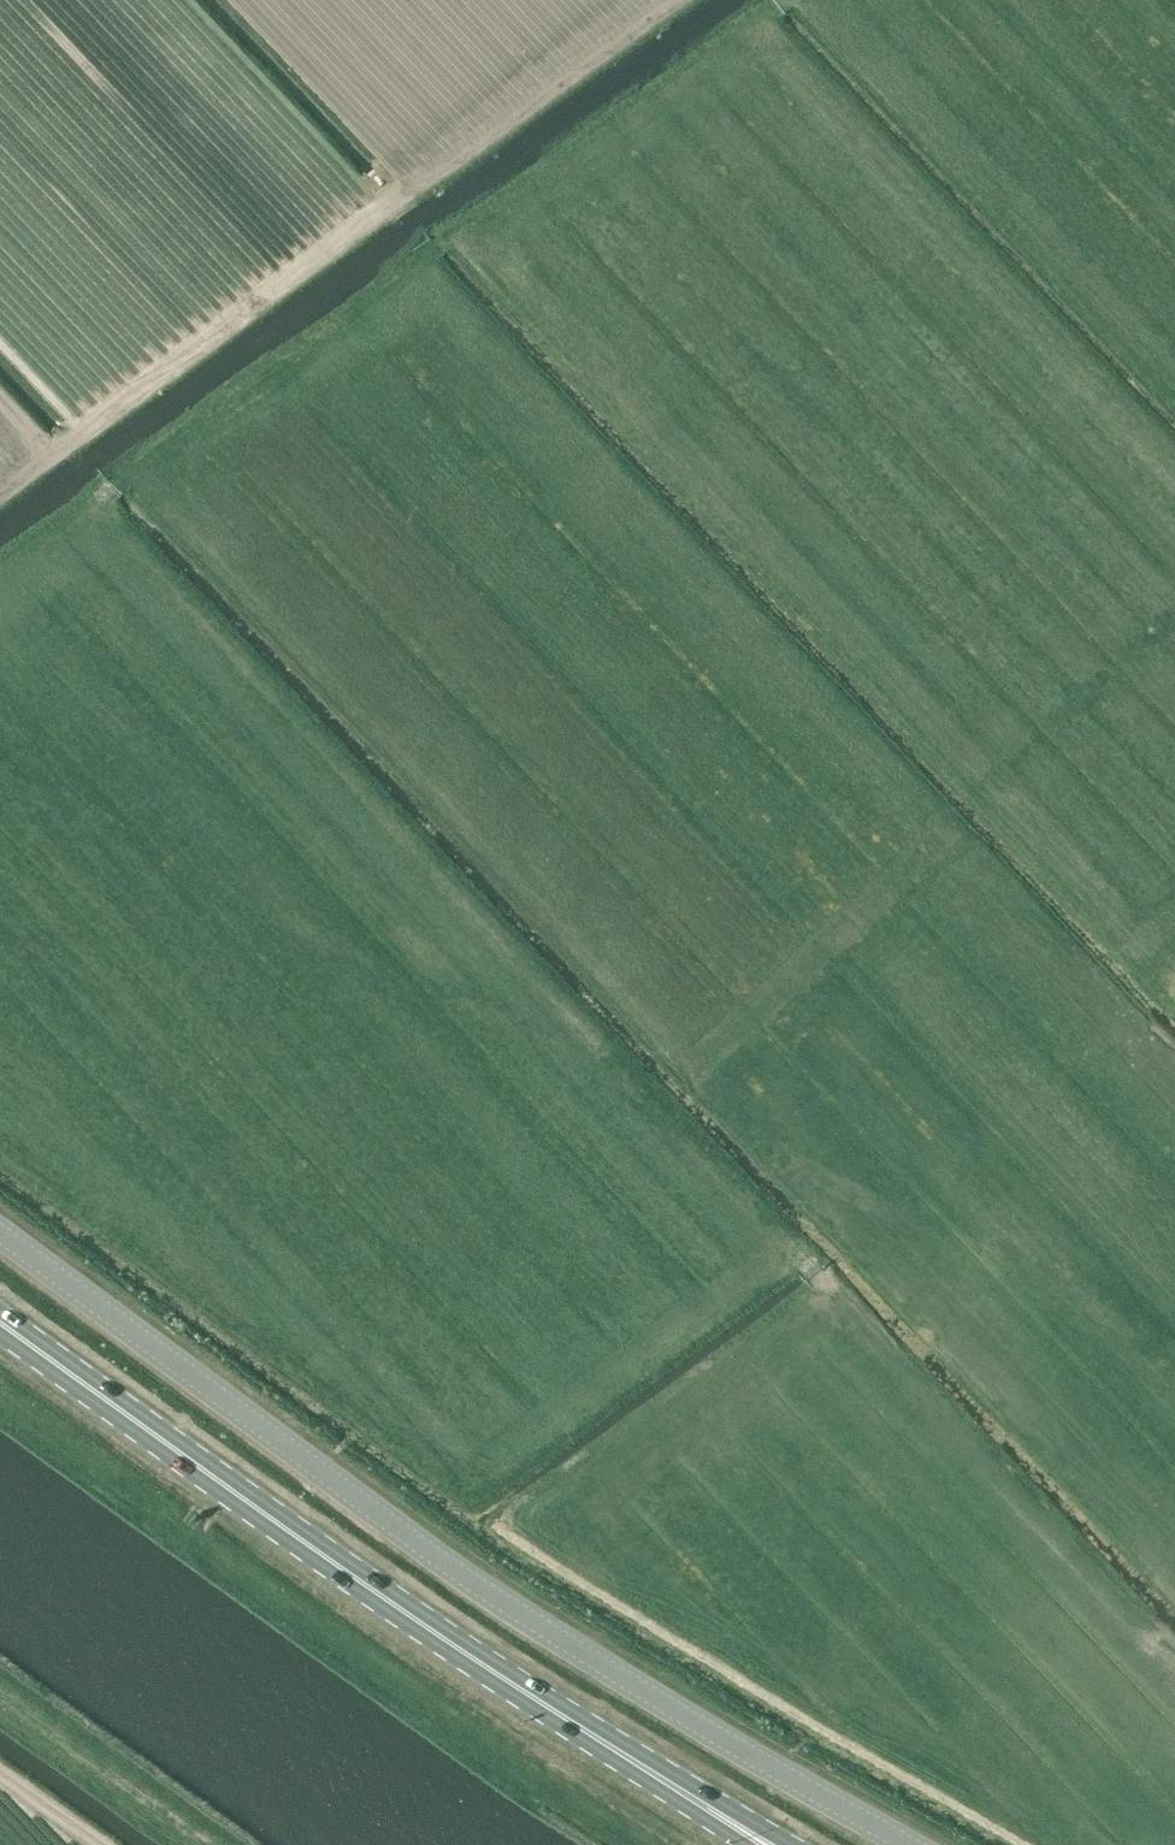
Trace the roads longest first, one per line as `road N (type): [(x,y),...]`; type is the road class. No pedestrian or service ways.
road 1 (unclassified): [(906,1844),(500,1604),(0,1234)]
road 2 (primary): [(706,1806),(311,1548),(0,1322)]

